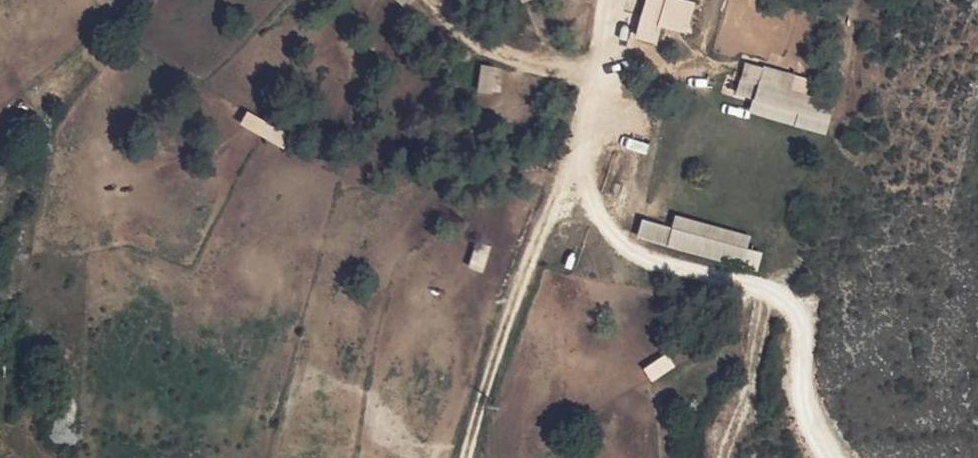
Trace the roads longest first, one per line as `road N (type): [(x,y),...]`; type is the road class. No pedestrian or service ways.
road 1 (track): [(578,157),(610,231),(649,263),(769,297),(799,315),(808,337),(811,402),(845,457)]
road 2 (track): [(465,457),(535,250),(578,157)]
road 3 (track): [(578,157),(605,0)]

